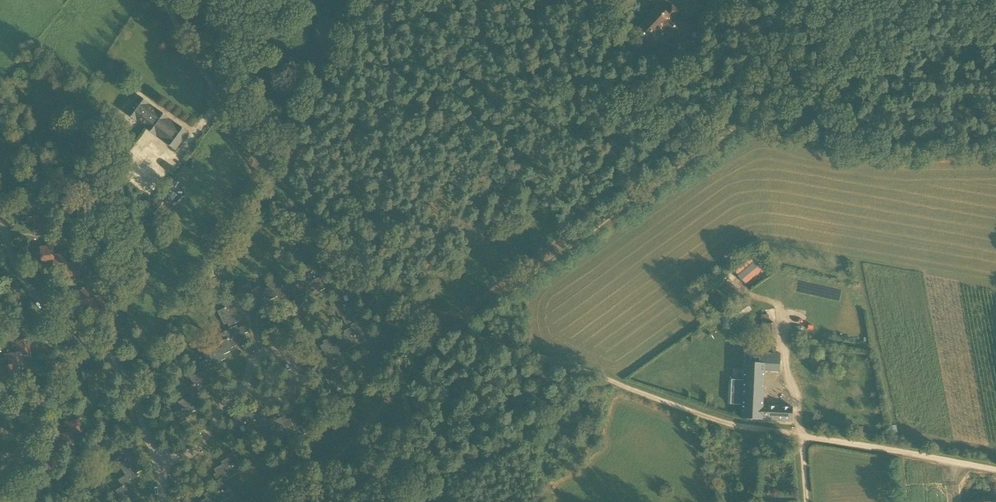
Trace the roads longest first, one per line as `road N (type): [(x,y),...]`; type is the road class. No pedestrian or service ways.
road 1 (track): [(167,0),(255,169),(397,302),(461,330)]
road 2 (track): [(461,330),(752,434),(804,438)]
road 3 (track): [(753,119),(461,330)]
road 4 (track): [(753,119),(873,63),(995,31)]
road 5 (track): [(995,472),(804,438)]
road 6 (residential): [(69,340),(43,421),(1,501)]
road 7 (residential): [(69,340),(93,342),(118,363),(159,464)]
road 8 (track): [(804,438),(778,281)]
road 9 (track): [(310,501),(401,393)]
road 10 (residential): [(0,224),(21,276),(69,340)]
road 11 (residential): [(159,464),(192,454),(238,392),(255,383)]
road 12 (track): [(453,501),(401,393)]

